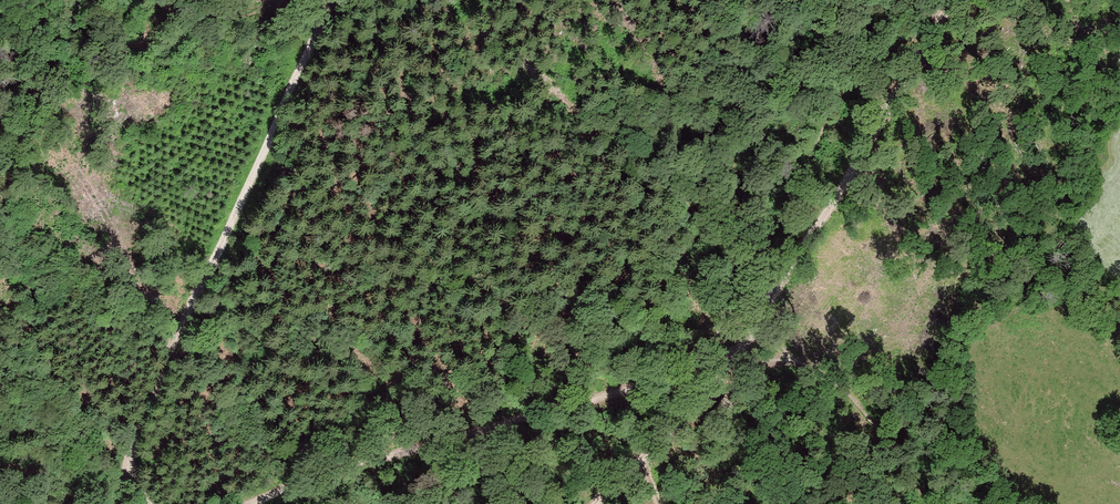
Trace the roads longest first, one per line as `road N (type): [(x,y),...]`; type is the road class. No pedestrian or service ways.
road 1 (track): [(599,503),(735,358),(954,0)]
road 2 (track): [(334,0),(178,325),(125,467)]
road 3 (track): [(725,371),(704,365),(326,470),(243,503)]

